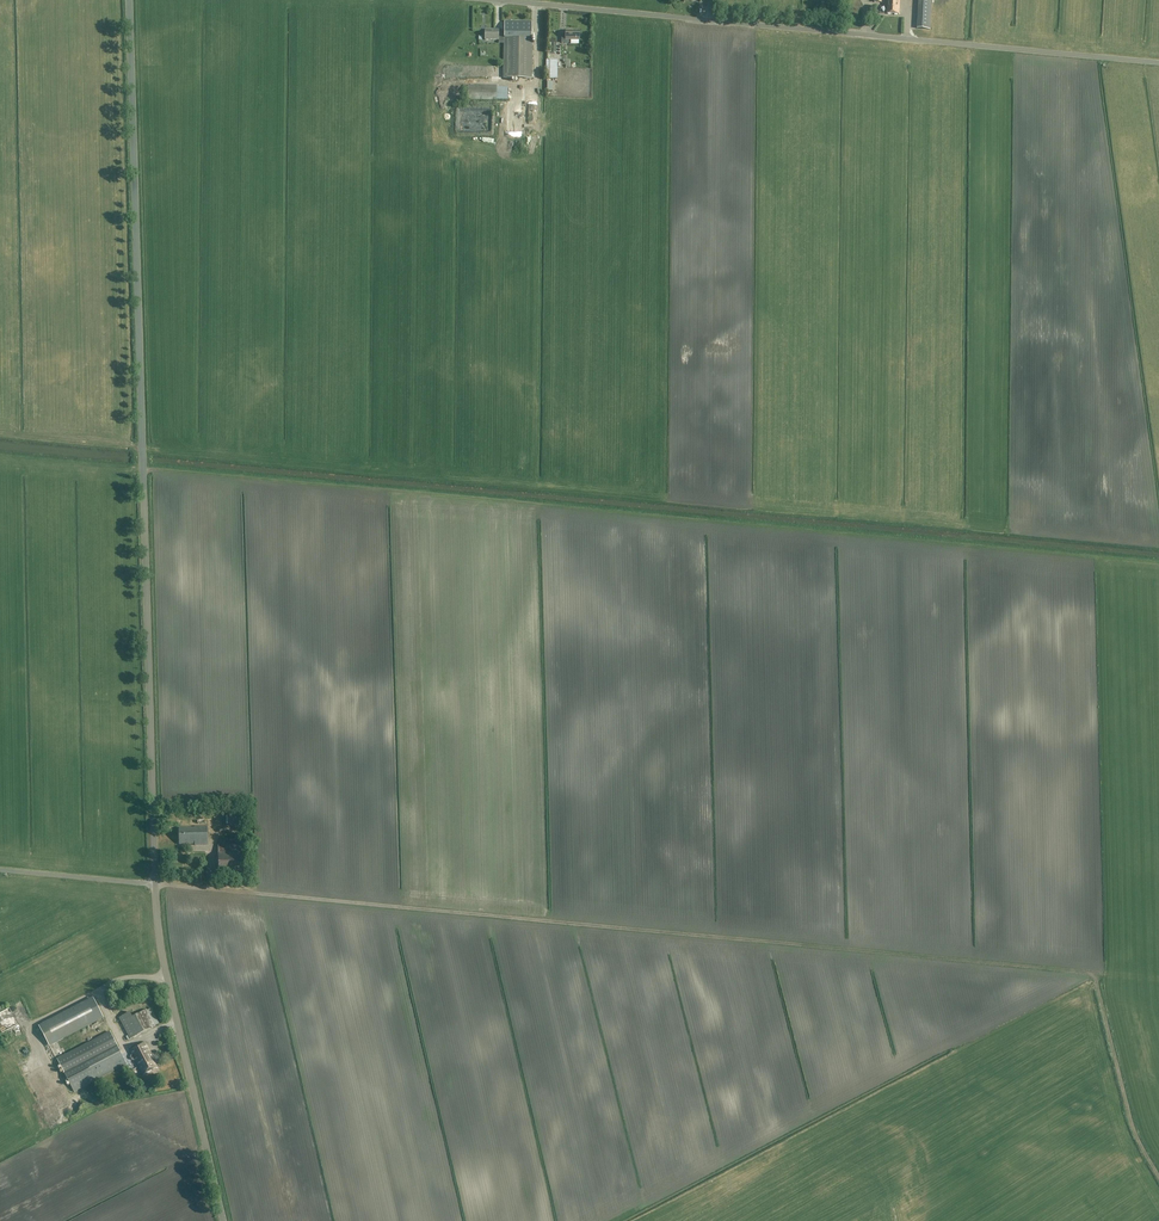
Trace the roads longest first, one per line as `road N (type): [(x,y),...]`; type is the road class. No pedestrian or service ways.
road 1 (track): [(1158,1177),(1132,1125),(1094,974),(212,890)]
road 2 (unclassified): [(154,884),(128,0)]
road 3 (unclassified): [(491,0),(1158,62)]
road 4 (unclassified): [(222,1220),(167,981),(154,884)]
road 5 (unclassified): [(0,870),(154,884)]

